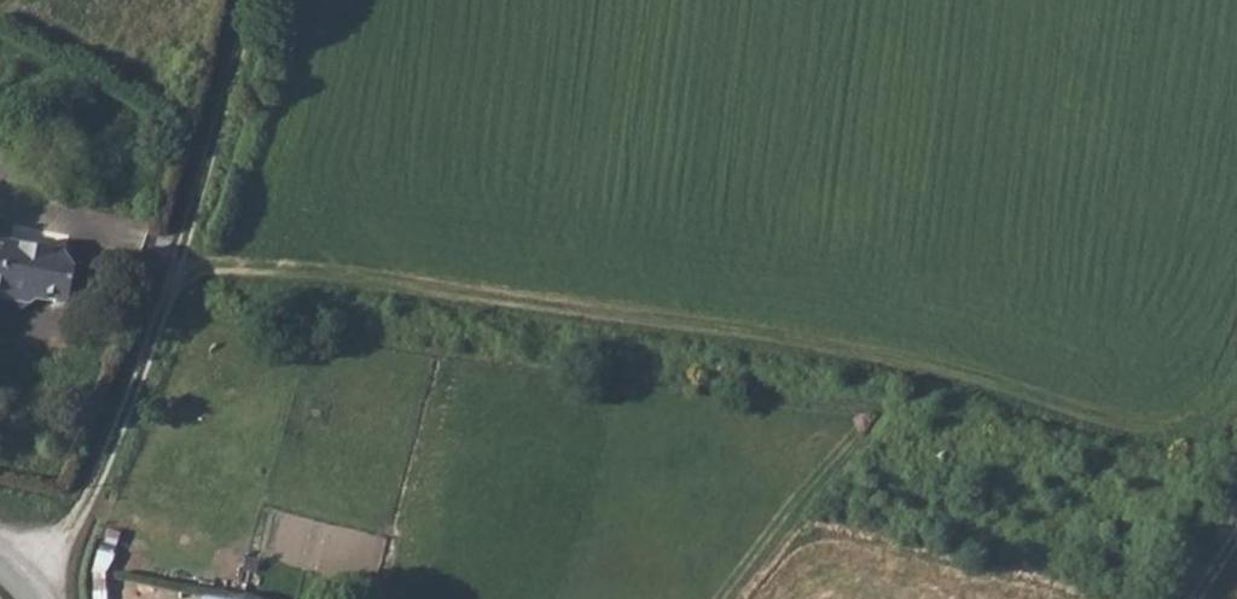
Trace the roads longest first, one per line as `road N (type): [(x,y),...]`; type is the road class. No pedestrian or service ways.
road 1 (track): [(256,0),(179,262),(67,530),(19,589)]

